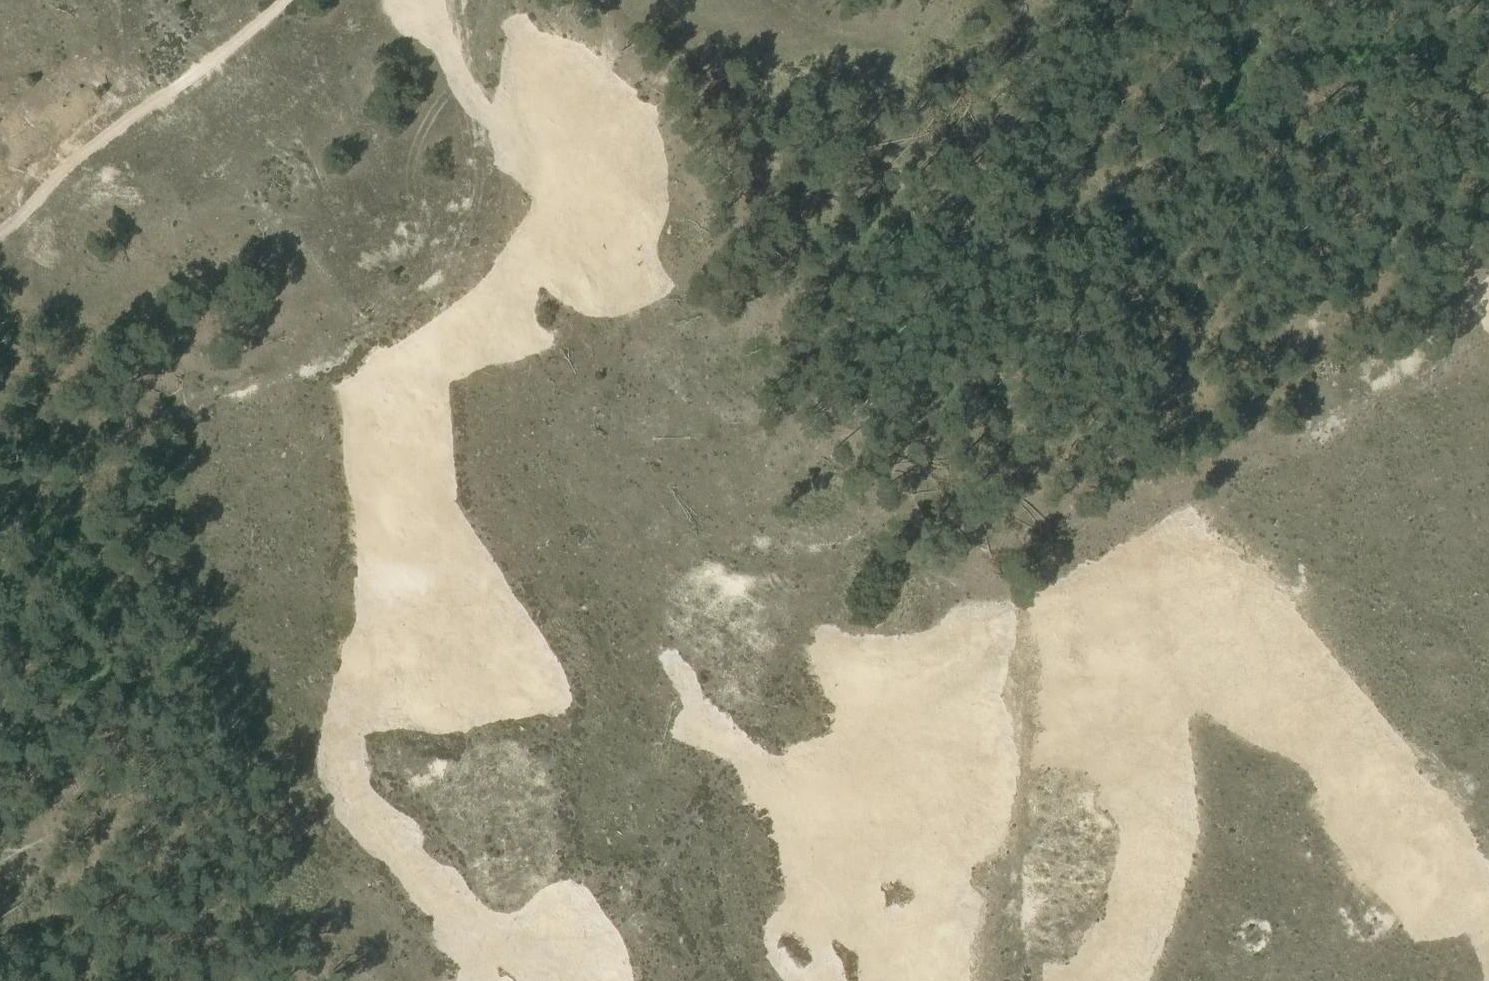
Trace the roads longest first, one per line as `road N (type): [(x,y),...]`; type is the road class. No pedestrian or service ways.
road 1 (track): [(0,234),(71,161),(286,0)]
road 2 (track): [(784,0),(820,29),(867,38),(887,36),(907,18),(910,3)]

